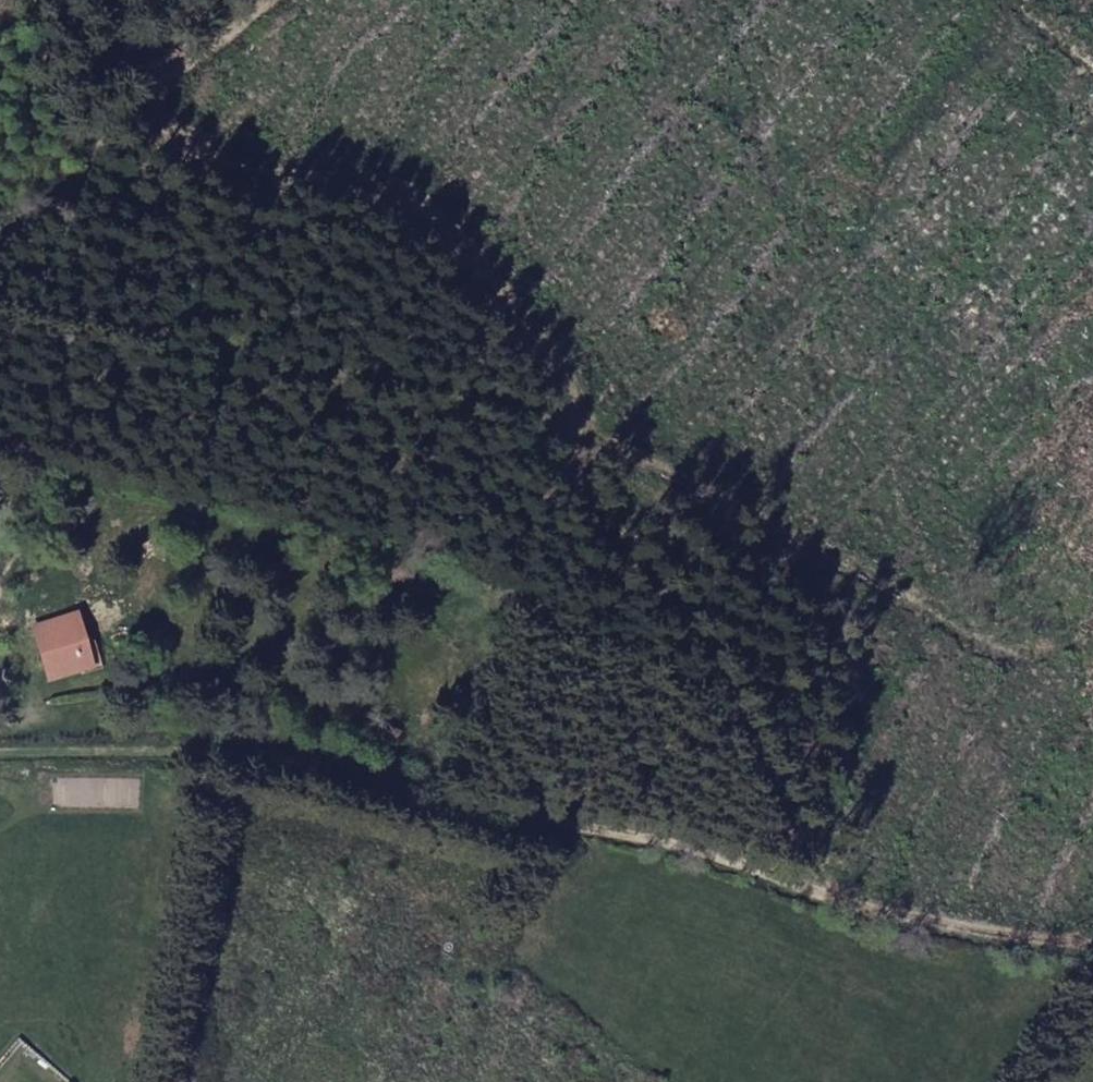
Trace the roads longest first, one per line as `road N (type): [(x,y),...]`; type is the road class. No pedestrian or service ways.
road 1 (track): [(1092,931),(962,917),(461,784),(0,743)]
road 2 (track): [(270,0),(0,226)]

